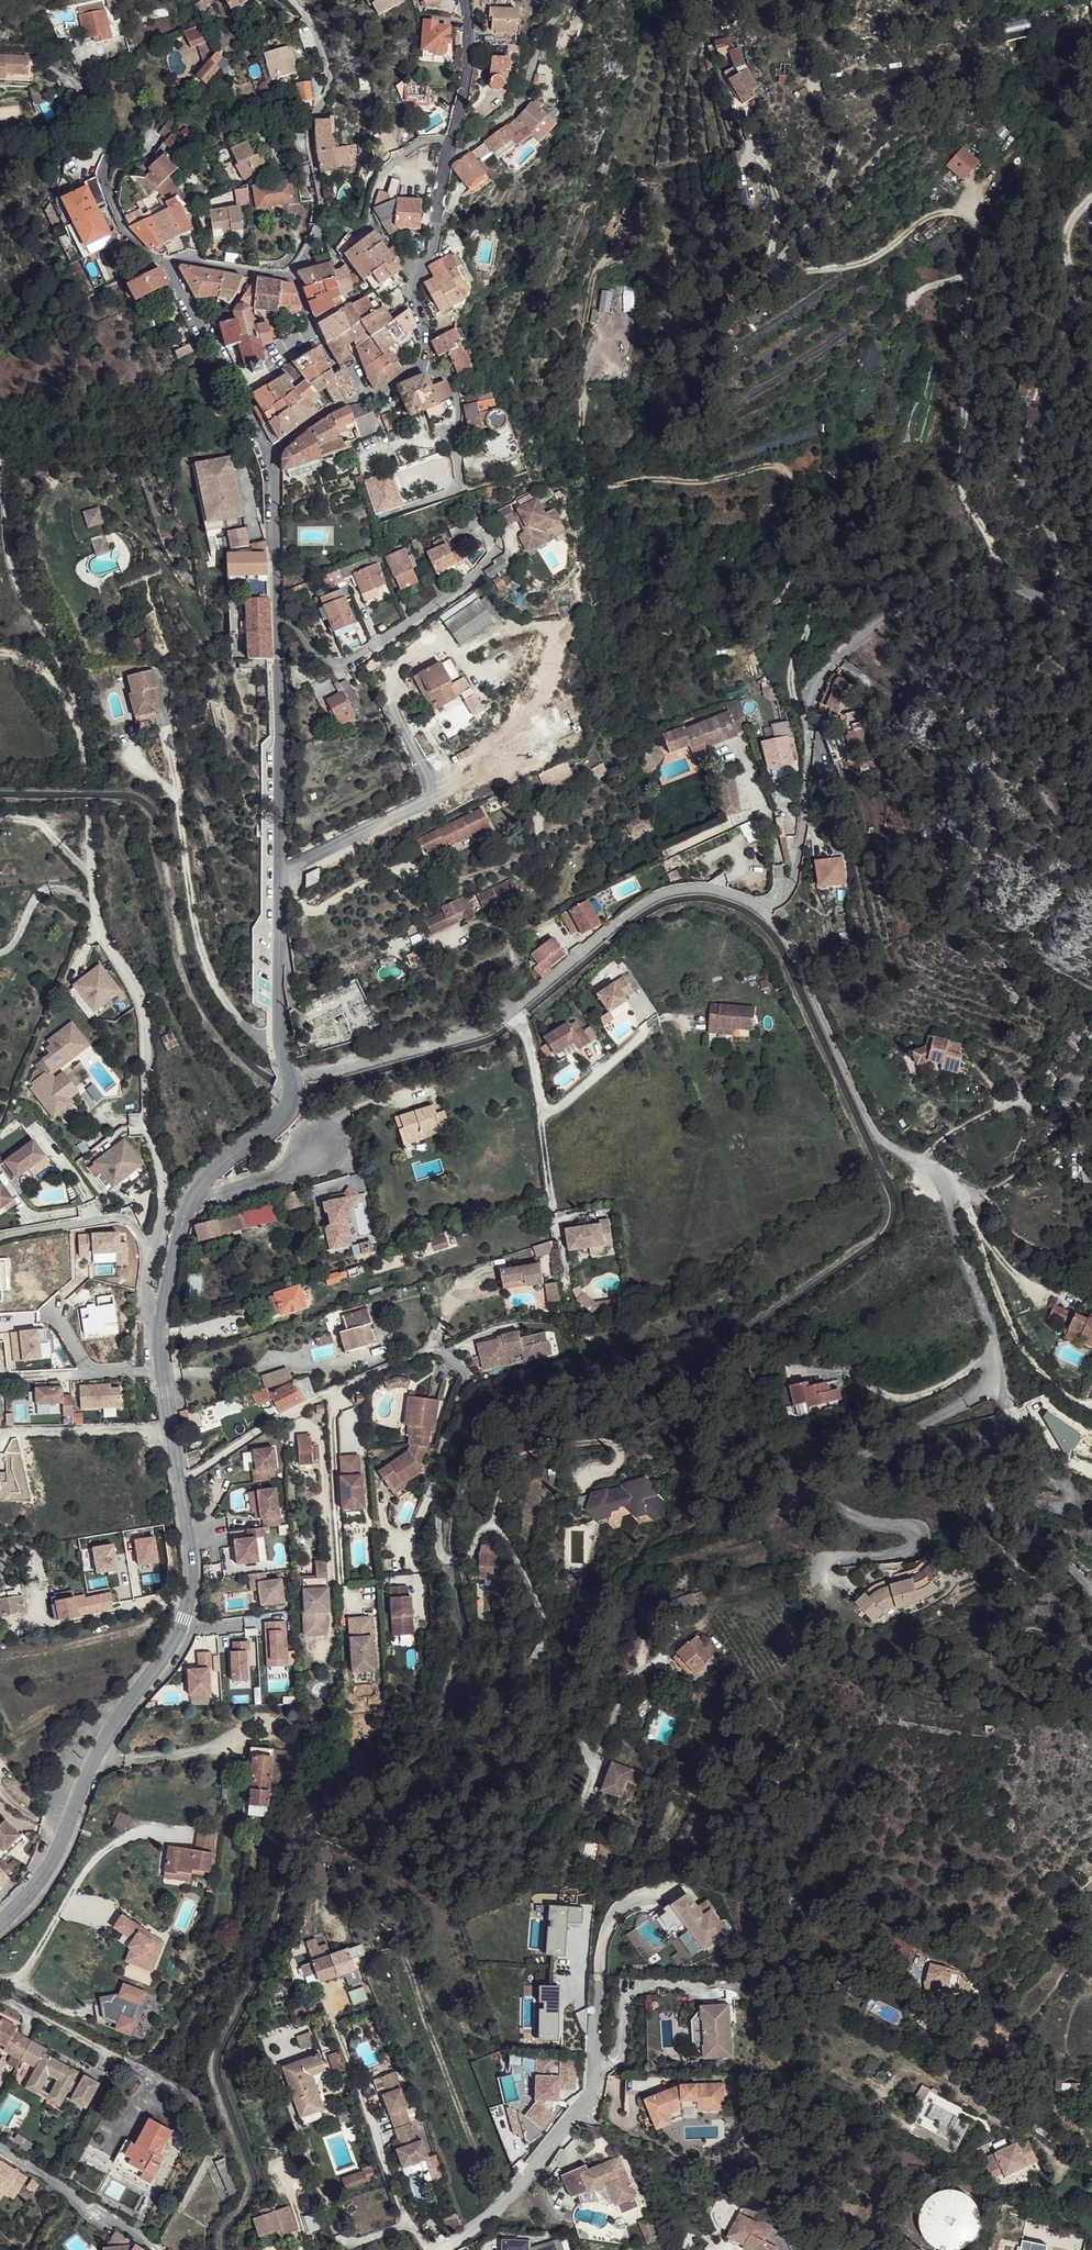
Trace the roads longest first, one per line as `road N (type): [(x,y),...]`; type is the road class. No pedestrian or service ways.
road 1 (unclassified): [(1089,1585),(1035,1542),(997,1533),(991,1515),(999,1504),(1055,1510),(1072,1505),(1068,1490),(1016,1414),(942,1177),(881,1137),(768,912)]
road 2 (unclassified): [(151,1256),(164,1175),(145,1114),(144,1020),(138,993),(92,908),(83,730),(51,646),(11,573),(0,459)]
road 3 (unclassified): [(1091,368),(1042,415),(1022,475),(1071,579),(1057,594),(988,576),(948,586),(824,665),(796,706),(800,815),(768,912)]
road 4 (unclassified): [(768,912),(736,896),(691,889),(653,899),(488,1030),(291,1079)]
road 5 (residential): [(0,1921),(44,1875),(86,1770),(186,1614),(193,1578),(178,1481)]
road 6 (unclassified): [(291,1079),(277,1013),(274,616)]
road 7 (residential): [(178,1481),(354,1382),(448,1356),(469,1384),(429,1496)]
road 8 (residential): [(433,2249),(498,2211),(591,2096),(600,1987)]
road 9 (unclassified): [(292,0),(314,30),(328,77),(310,141),(323,213),(294,276)]
road 10 (track): [(942,1177),(973,1217),(1041,1374),(1091,1408)]
road 11 (residential): [(274,616),(286,618),(324,657),(350,659),(487,560)]
road 12 (track): [(771,261),(807,229),(831,193),(842,137),(813,55),(823,33)]
road 13 (residential): [(433,2249),(403,2210),(343,2040)]
road 14 (unclassified): [(446,164),(513,114),(567,0)]
road 15 (residential): [(422,366),(413,274),(432,246),(446,164)]
road 16 (unclassified): [(165,266),(126,232),(105,182),(112,137),(90,103)]
road 17 (unclassified): [(151,1256),(126,1218),(0,1238)]
road 18 (unclassified): [(190,1202),(218,1167),(280,1123),(292,1101),(291,1079)]
road 19 (residential): [(178,1481),(162,1369),(163,1315)]
road 20 (unclassified): [(274,616),(270,457)]
road 21 (unclassified): [(270,457),(198,323)]
road 22 (track): [(87,760),(54,679),(0,650)]
road 23 (residential): [(451,141),(465,73),(462,0)]
road 24 (residential): [(451,141),(416,145),(386,169),(369,206),(370,225)]

